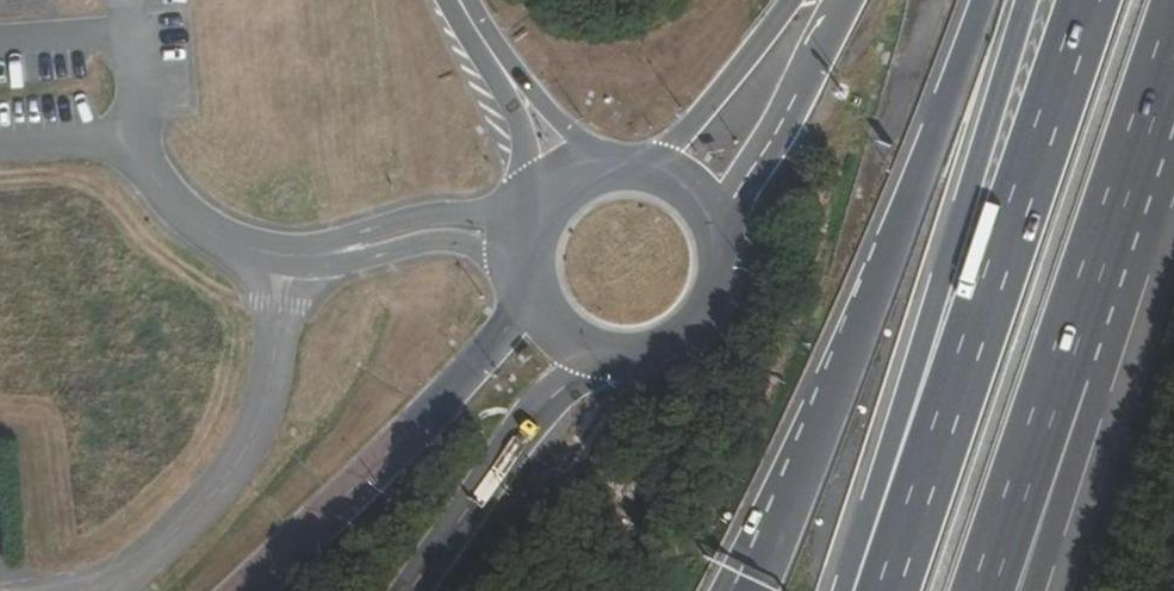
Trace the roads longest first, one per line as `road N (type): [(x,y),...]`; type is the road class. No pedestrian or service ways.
road 1 (motorway): [(982,0),(882,281),(742,590)]
road 2 (motorway): [(1090,0),(874,590)]
road 3 (motorway): [(1024,0),(870,506),(861,590)]
road 4 (secondary): [(523,287),(500,337),(462,388),(239,590)]
road 5 (motorway): [(1063,368),(1173,41)]
road 6 (secondary): [(411,590),(521,428),(592,356)]
road 7 (secondary): [(719,257),(734,200),(784,123),(842,0)]
road 8 (motorway): [(1032,590),(1093,406),(1063,368)]
road 9 (motorway): [(987,590),(1063,368)]
road 10 (secondary): [(447,0),(513,107),(540,199)]
road 11 (secondary): [(793,0),(652,166)]
road 12 (secondary): [(614,160),(572,133),(535,93),(471,0)]
road 13 (secondary): [(592,356),(654,353),(681,338),(702,316),(719,257)]

